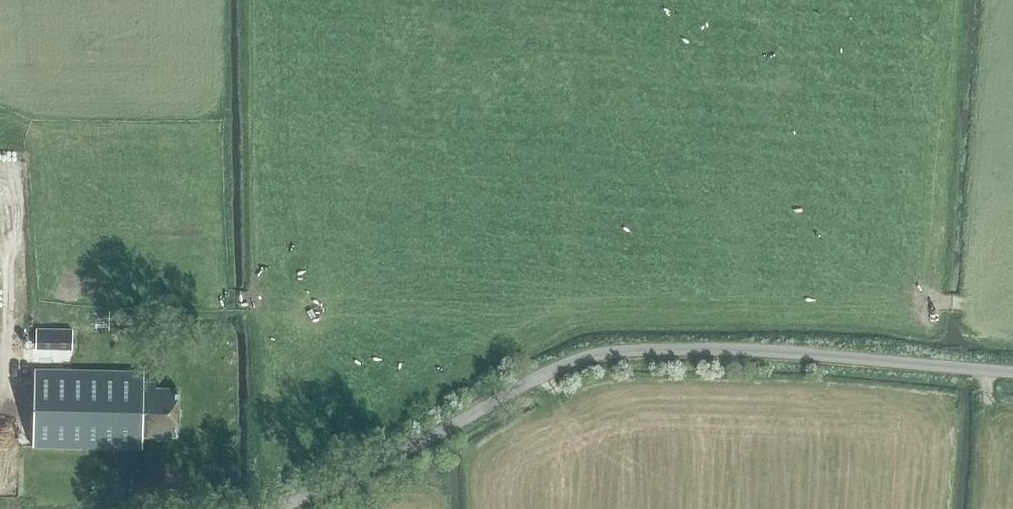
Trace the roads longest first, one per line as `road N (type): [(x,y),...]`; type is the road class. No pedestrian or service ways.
road 1 (unclassified): [(277,508),(559,371),(609,357),(781,356),(1012,376)]

